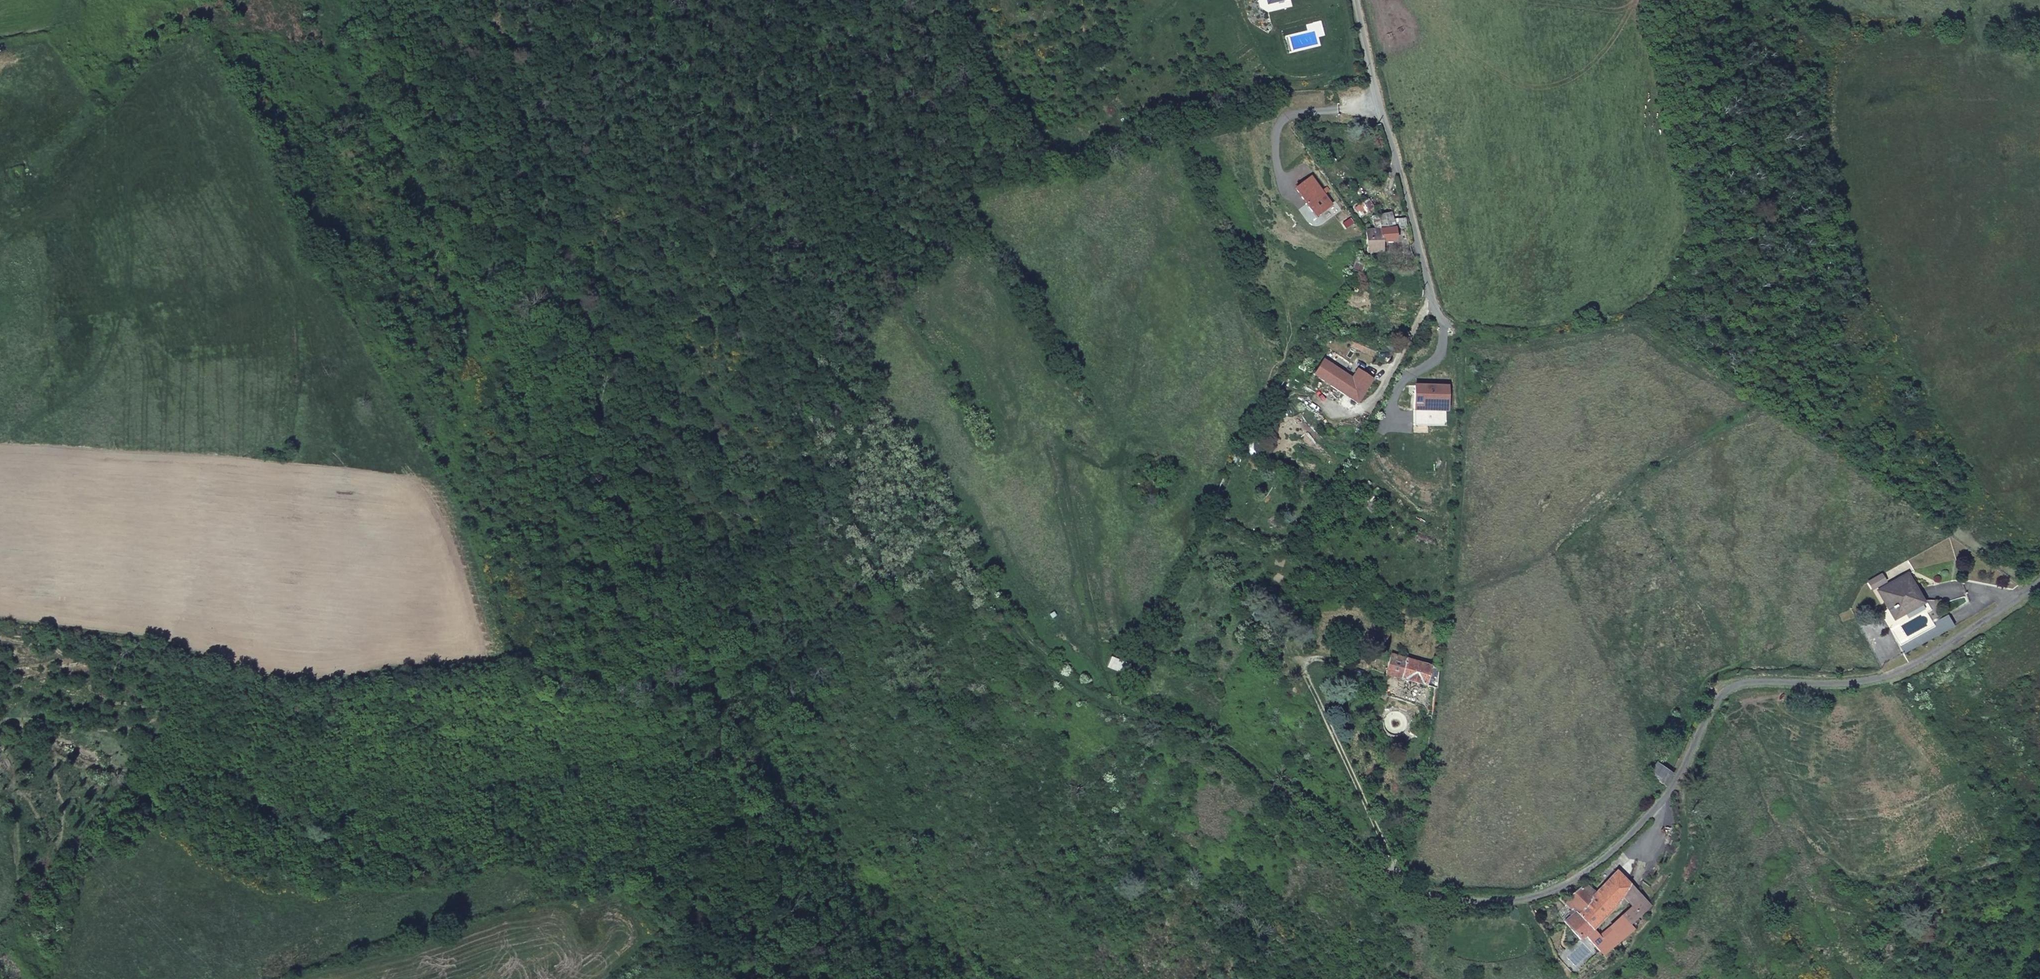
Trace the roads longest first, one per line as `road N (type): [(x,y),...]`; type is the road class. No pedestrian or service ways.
road 1 (residential): [(2039,580),(1955,640),(1885,676),(1741,681),(1721,693),(1670,793),(1569,885),(1520,902),(1467,901),(1420,890),(1398,875)]
road 2 (unclassified): [(1441,318),(1354,0)]
road 3 (track): [(1441,318),(1516,336),(1635,317)]

